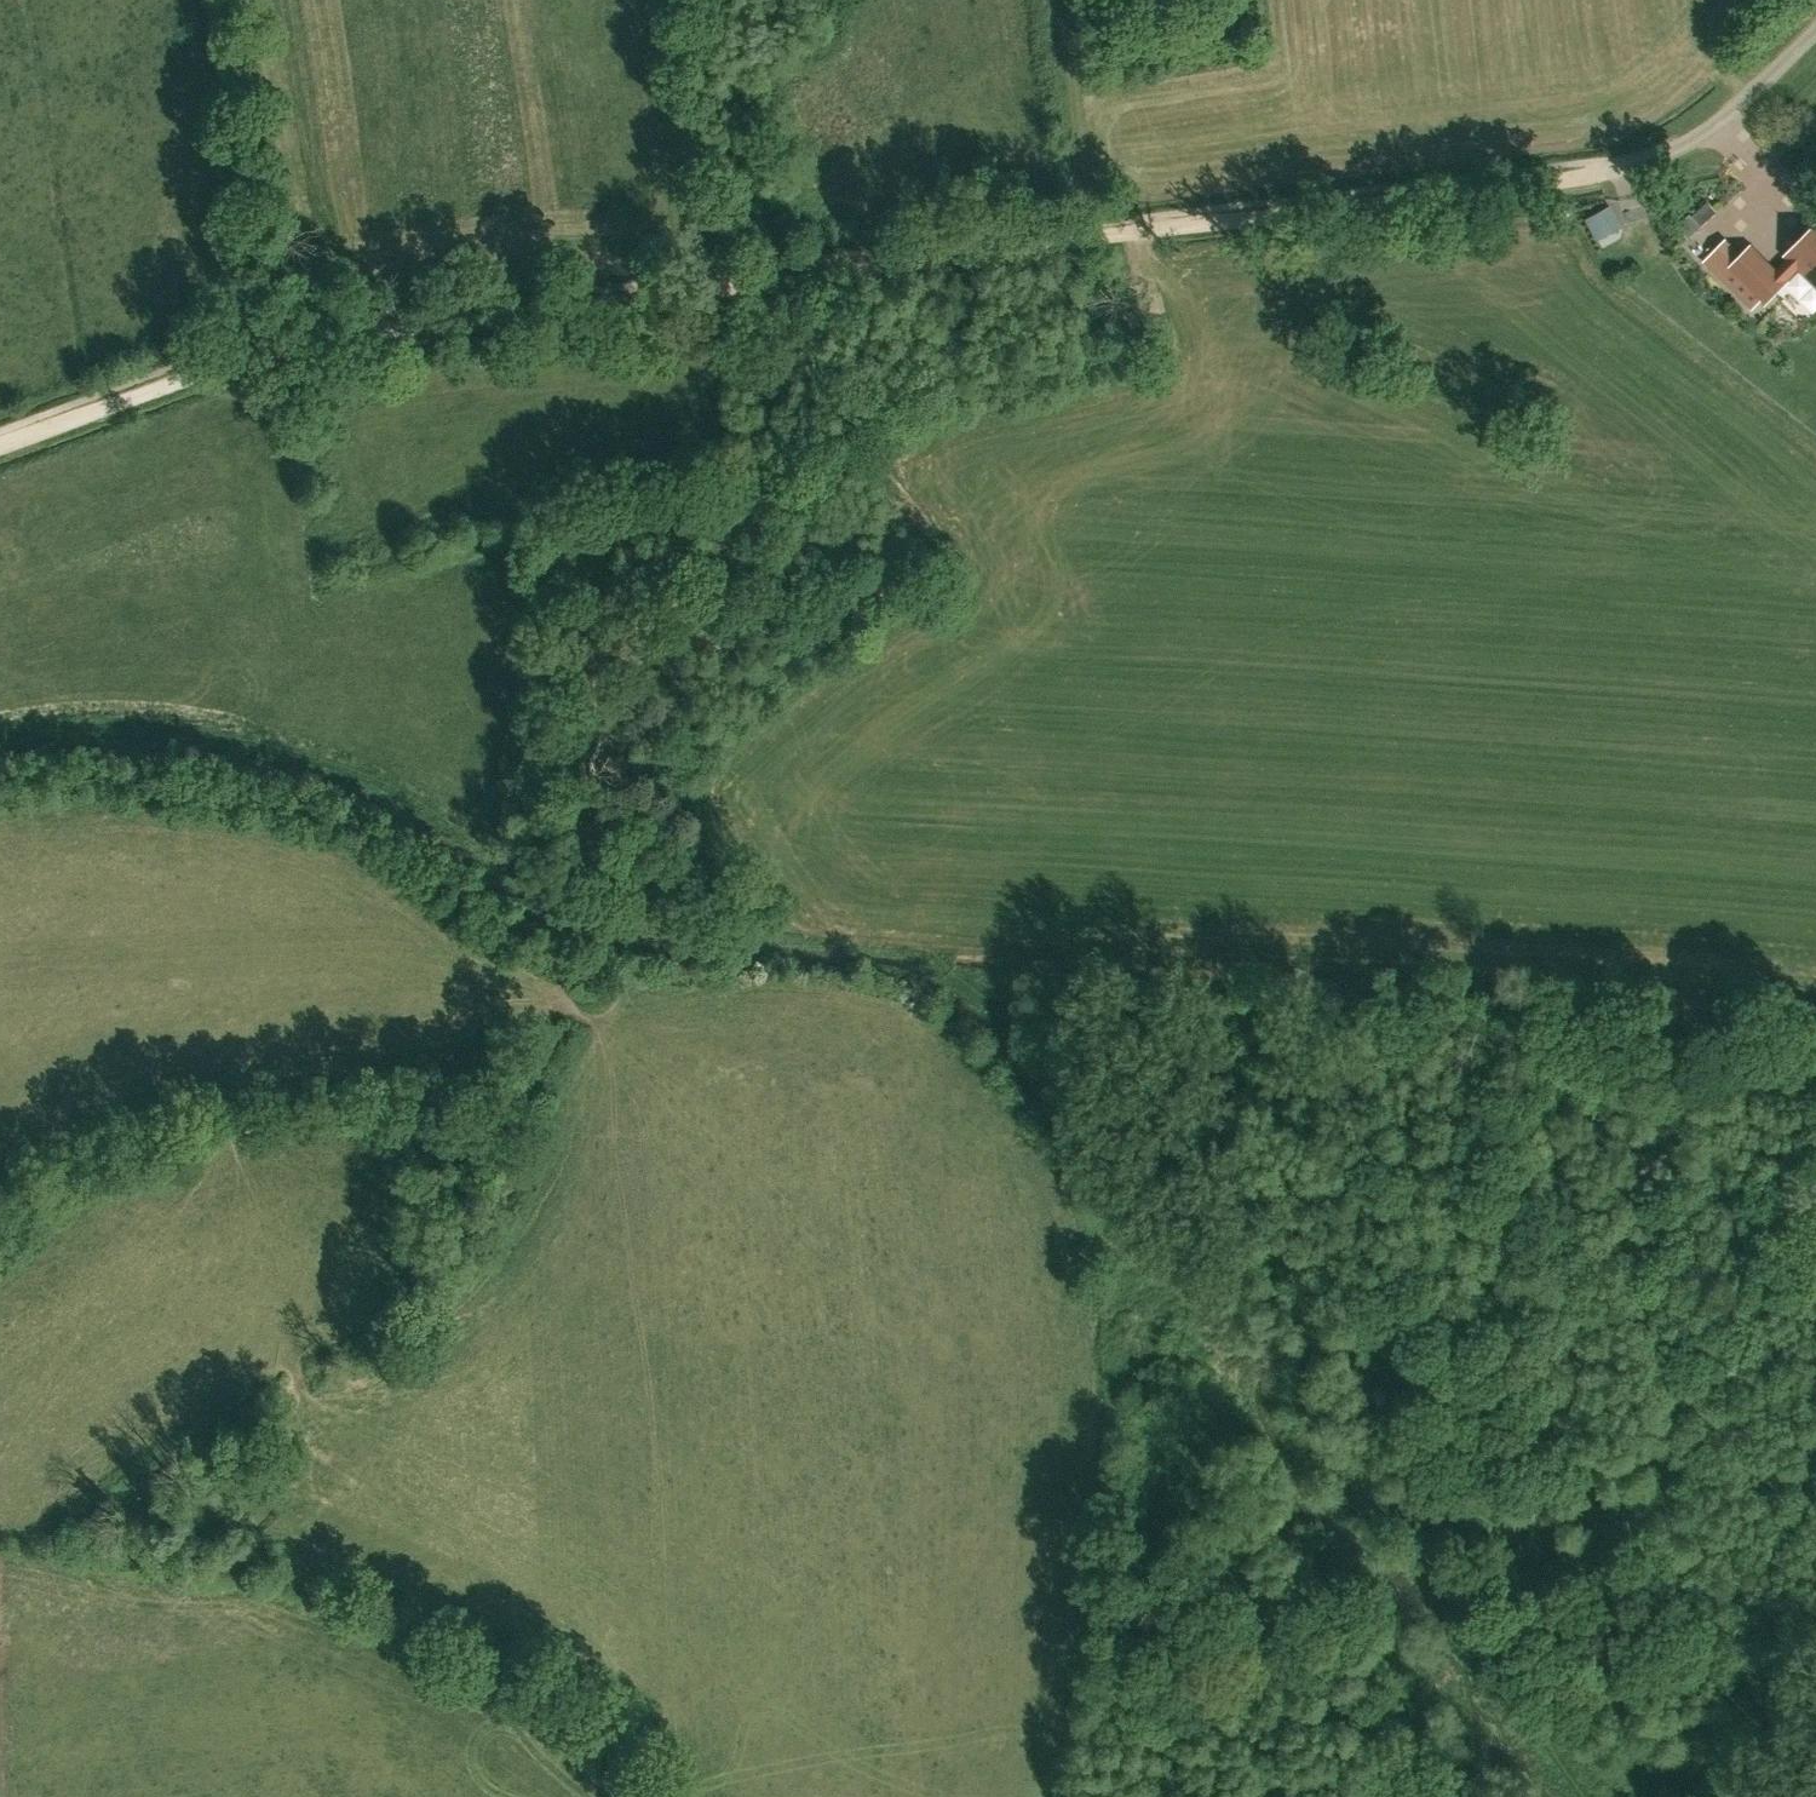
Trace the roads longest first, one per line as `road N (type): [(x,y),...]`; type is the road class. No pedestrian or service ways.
road 1 (track): [(0,450),(221,370),(343,339),(1626,168)]
road 2 (unclassified): [(1815,33),(1683,148),(1626,168)]

